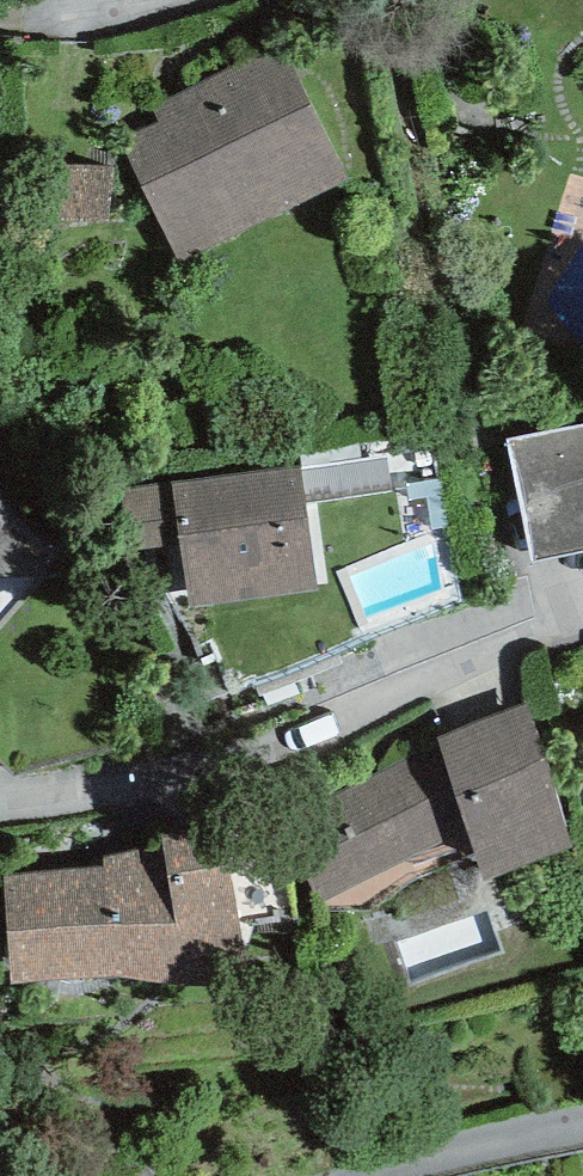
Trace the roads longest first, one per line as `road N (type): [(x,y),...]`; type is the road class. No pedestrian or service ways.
road 1 (residential): [(0,807),(190,791),(582,639)]
road 2 (residential): [(330,1175),(410,1126),(582,1092)]

